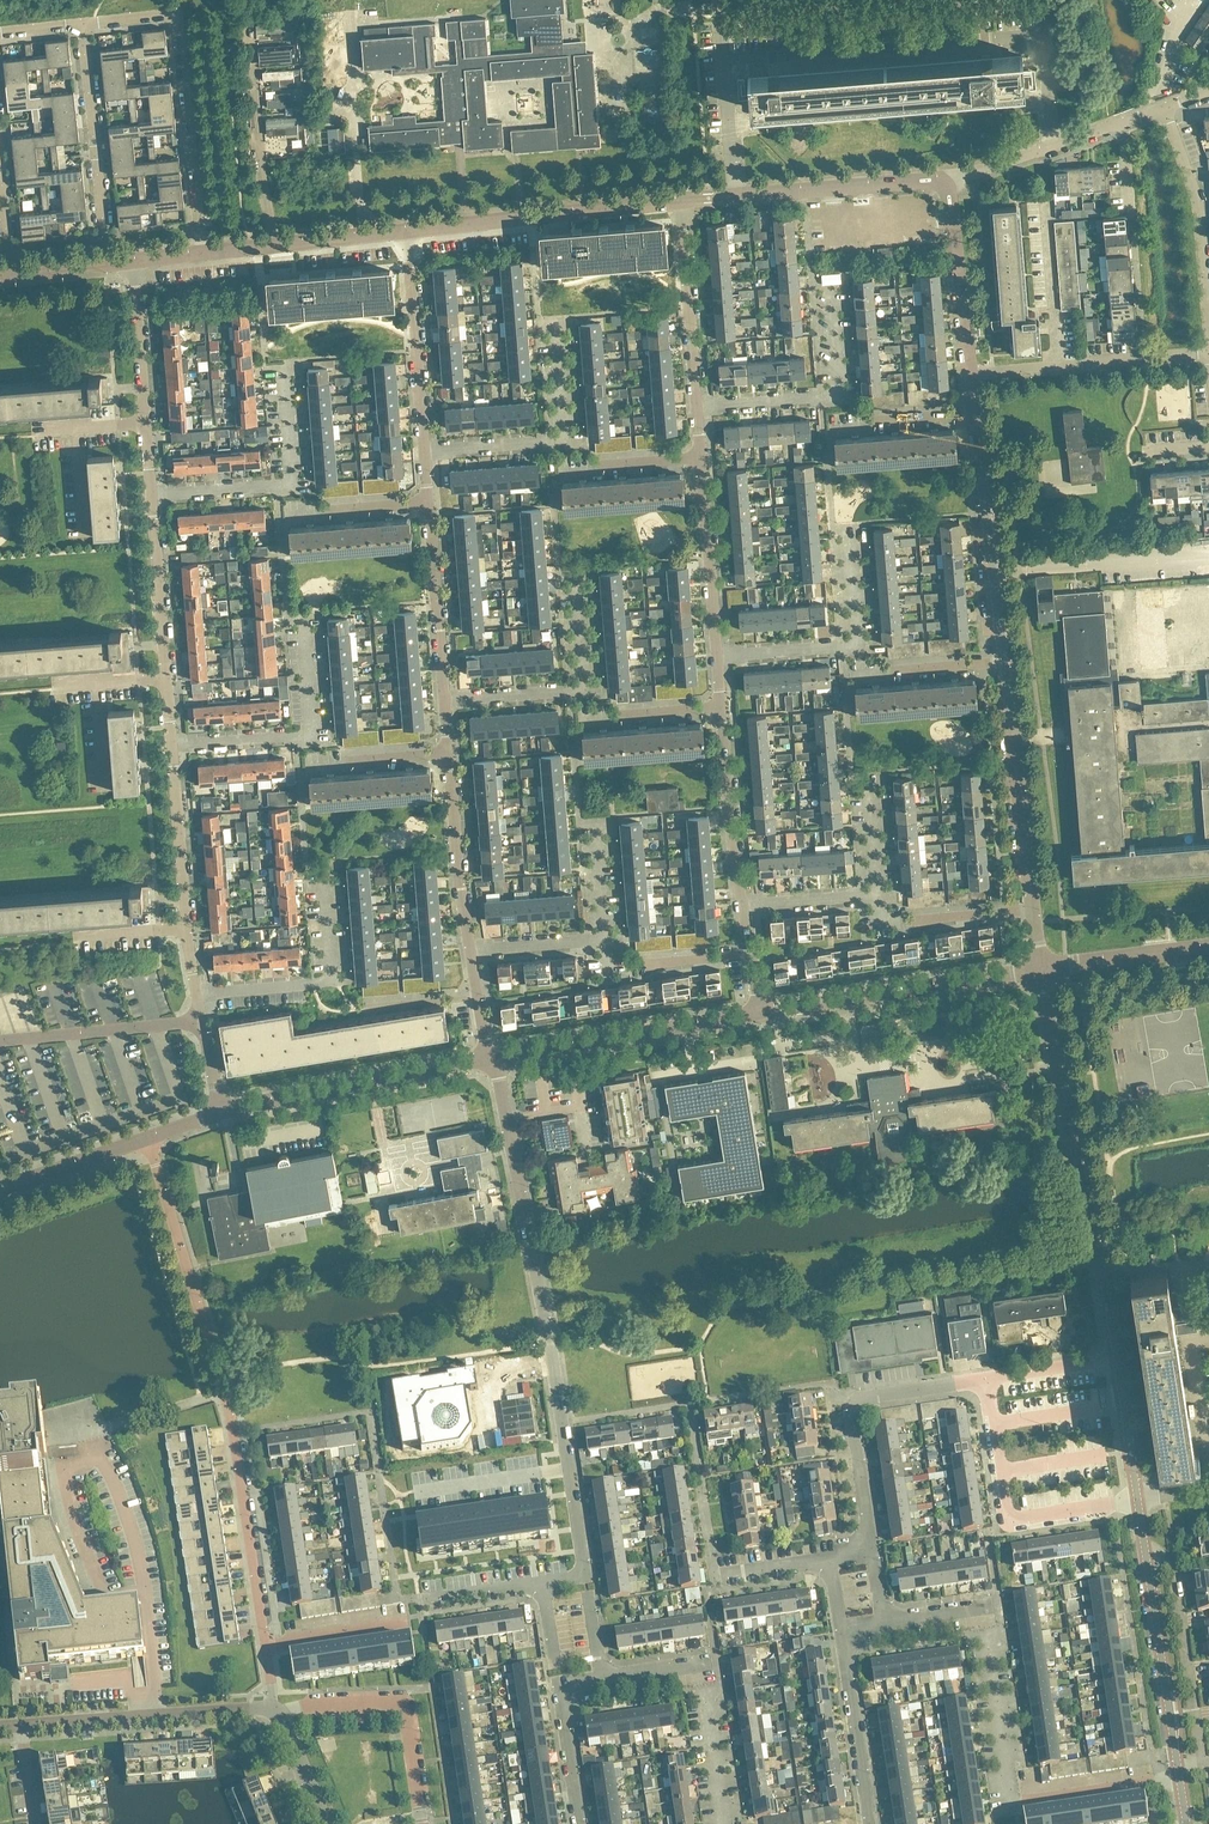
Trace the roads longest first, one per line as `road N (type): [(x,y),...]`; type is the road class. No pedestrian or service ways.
road 1 (residential): [(584,1574),(493,1061)]
road 2 (residential): [(264,1644),(231,1433),(147,1138)]
road 3 (tertiary): [(1040,973),(1116,1358)]
road 4 (residential): [(696,407),(838,395),(827,276),(812,278),(804,191)]
road 5 (residential): [(988,1642),(1011,1803),(1178,1776)]
road 6 (residential): [(81,25),(169,16),(177,23),(200,253)]
road 7 (residential): [(728,122),(1049,99)]
road 8 (tertiary): [(762,1014),(1040,973)]
road 9 (tertiary): [(219,1111),(493,1061)]
road 10 (residential): [(407,231),(681,202)]
road 11 (residential): [(871,1548),(855,1406),(984,1380)]
road 12 (tertiary): [(493,1061),(762,1014)]
road 13 (residential): [(423,451),(565,441),(554,319)]
road 14 (residential): [(716,657),(858,646),(847,525)]
road 15 (residential): [(1136,1502),(1026,1517),(1007,1510),(984,1380)]
road 16 (residential): [(150,494),(292,484),(283,366)]
road 17 (residential): [(197,994),(331,982),(321,862)]
road 18 (residential): [(1178,1776),(1201,1750),(1171,1565),(1143,1550)]
road 19 (residential): [(276,1709),(23,1726)]
road 20 (residential): [(444,700),(582,689),(574,576)]
road 21 (residential): [(1032,911),(1003,661)]
road 22 (residential): [(172,746),(309,735),(301,623)]
road 23 (residential): [(1003,661),(974,414)]
road 24 (residential): [(421,1823),(400,1709),(276,1709)]
road 25 (residential): [(969,374),(1208,354)]
road 26 (residential): [(106,263),(81,25)]
road 27 (residential): [(1208,341),(1198,203),(1164,108)]
road 28 (residential): [(423,451),(407,231)]
road 29 (residential): [(274,246),(249,27)]
road 30 (tertiary): [(1143,1550),(1176,1763)]
road 31 (residential): [(696,407),(681,202)]
road 32 (residential): [(0,1041),(201,1021)]
road 33 (residential): [(743,907),(721,709)]
road 34 (residential): [(716,657),(700,459)]
road 35 (residential): [(444,700),(428,504)]
road 36 (residential): [(469,948),(448,753)]
road 37 (residential): [(867,1823),(839,1630)]
road 38 (residential): [(969,374),(943,186)]
road 39 (residential): [(167,678),(150,494)]
road 40 (residential): [(187,929),(172,746)]
road 41 (residential): [(580,1823),(559,1687),(599,1681)]
road 42 (tertiary): [(1208,951),(1040,973)]
road 43 (residential): [(144,424),(131,260)]
road 44 (tertiary): [(0,1190),(147,1138)]
road 45 (residential): [(856,675),(1003,661)]
road 46 (tertiary): [(1116,1358),(1136,1502)]
road 47 (residential): [(264,1644),(404,1624)]
road 48 (residential): [(804,191),(943,186)]
road 49 (residential): [(838,426),(974,414)]
road 50 (residential): [(469,948),(605,939)]
road 51 (residential): [(743,907),(878,895)]
road 52 (residential): [(294,516),(428,504)]
road 53 (residential): [(314,763),(448,753)]
road 54 (residential): [(274,246),(407,231)]
road 55 (residential): [(984,1380),(1116,1358)]
road 56 (residential): [(1208,1457),(1190,1345),(1208,1337)]
road 57 (residential): [(570,470),(700,459)]
road 58 (residential): [(592,718),(721,709)]
road 59 (residential): [(909,922),(1032,911)]
road 60 (residential): [(323,1823),(276,1709)]
road 61 (residential): [(728,122),(716,0)]
road 62 (residential): [(878,895),(867,774)]
road 63 (residential): [(596,819),(605,939)]

